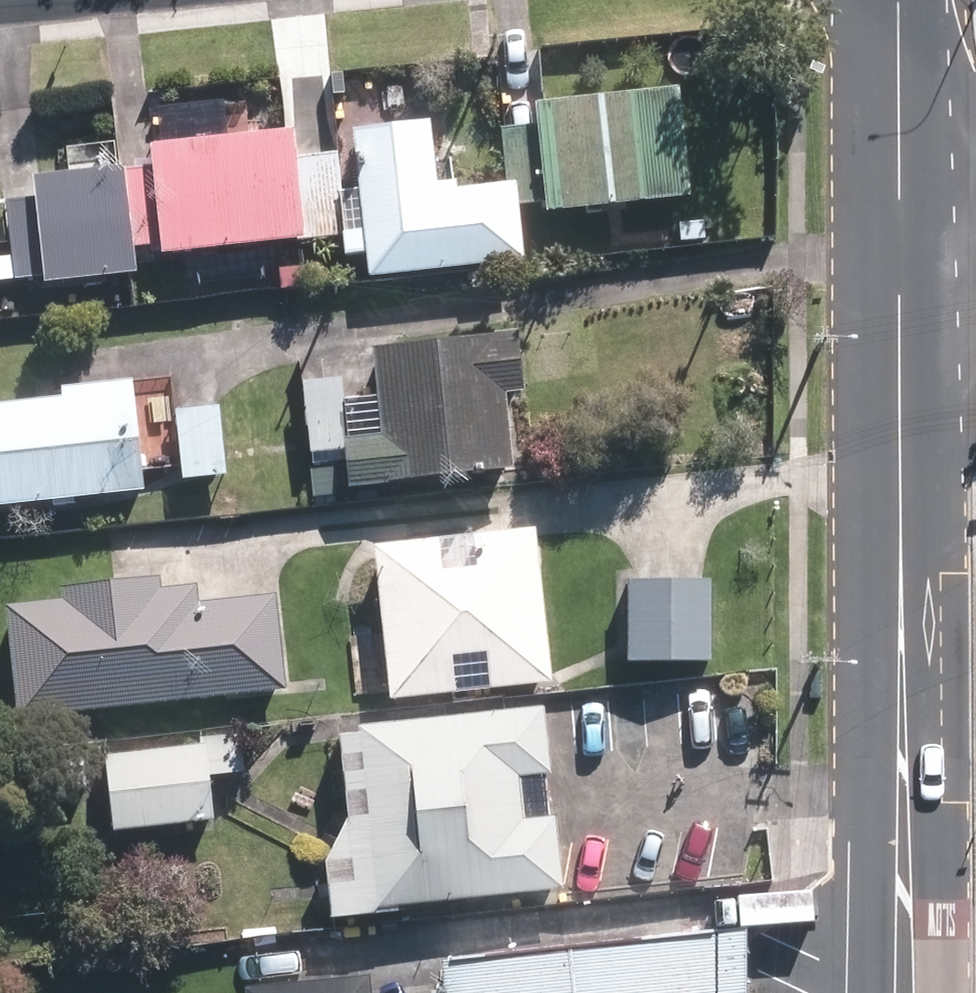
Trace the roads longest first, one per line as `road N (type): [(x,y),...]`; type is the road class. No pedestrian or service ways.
road 1 (secondary): [(896,246),(902,992)]
road 2 (secondary): [(894,0),(896,246)]

